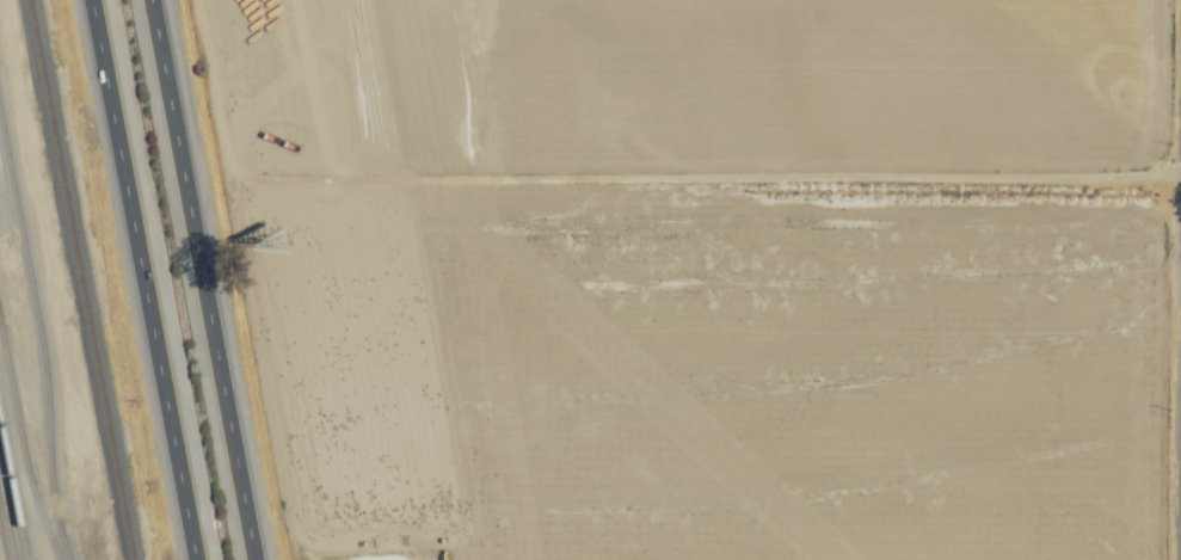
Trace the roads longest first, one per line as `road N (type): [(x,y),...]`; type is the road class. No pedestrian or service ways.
road 1 (motorway): [(93,0),(198,559)]
road 2 (motorway): [(258,559),(153,0)]

